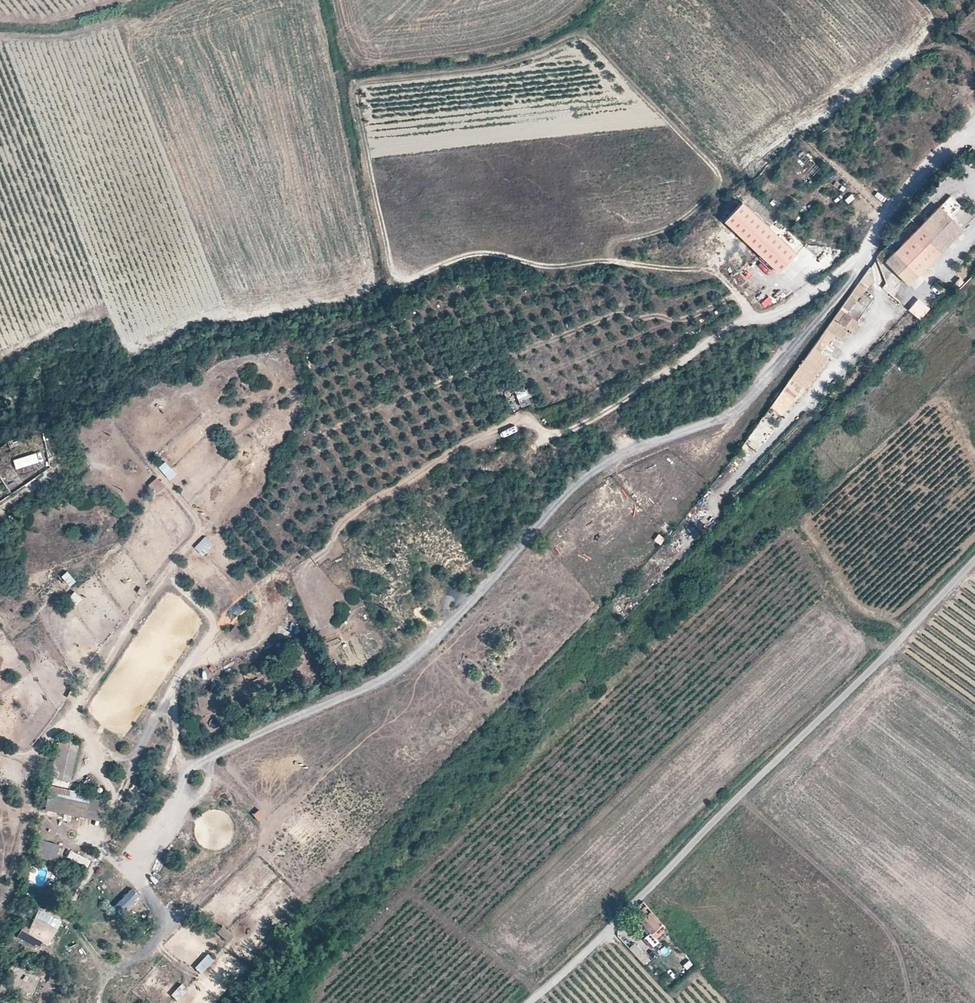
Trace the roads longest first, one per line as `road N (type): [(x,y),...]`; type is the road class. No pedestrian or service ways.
road 1 (residential): [(760,382),(736,409),(616,458),(571,491),(441,639),(400,670),(189,769),(146,850)]
road 2 (unclassified): [(531,1002),(974,562)]
road 3 (track): [(747,311),(713,272),(669,266),(541,270),(484,254),(405,285),(388,276),(353,107)]
road 4 (residential): [(747,311),(696,355),(587,421),(551,435),(523,422)]
road 5 (unclassified): [(974,122),(845,276)]
road 6 (unclassified): [(845,276),(760,382)]

